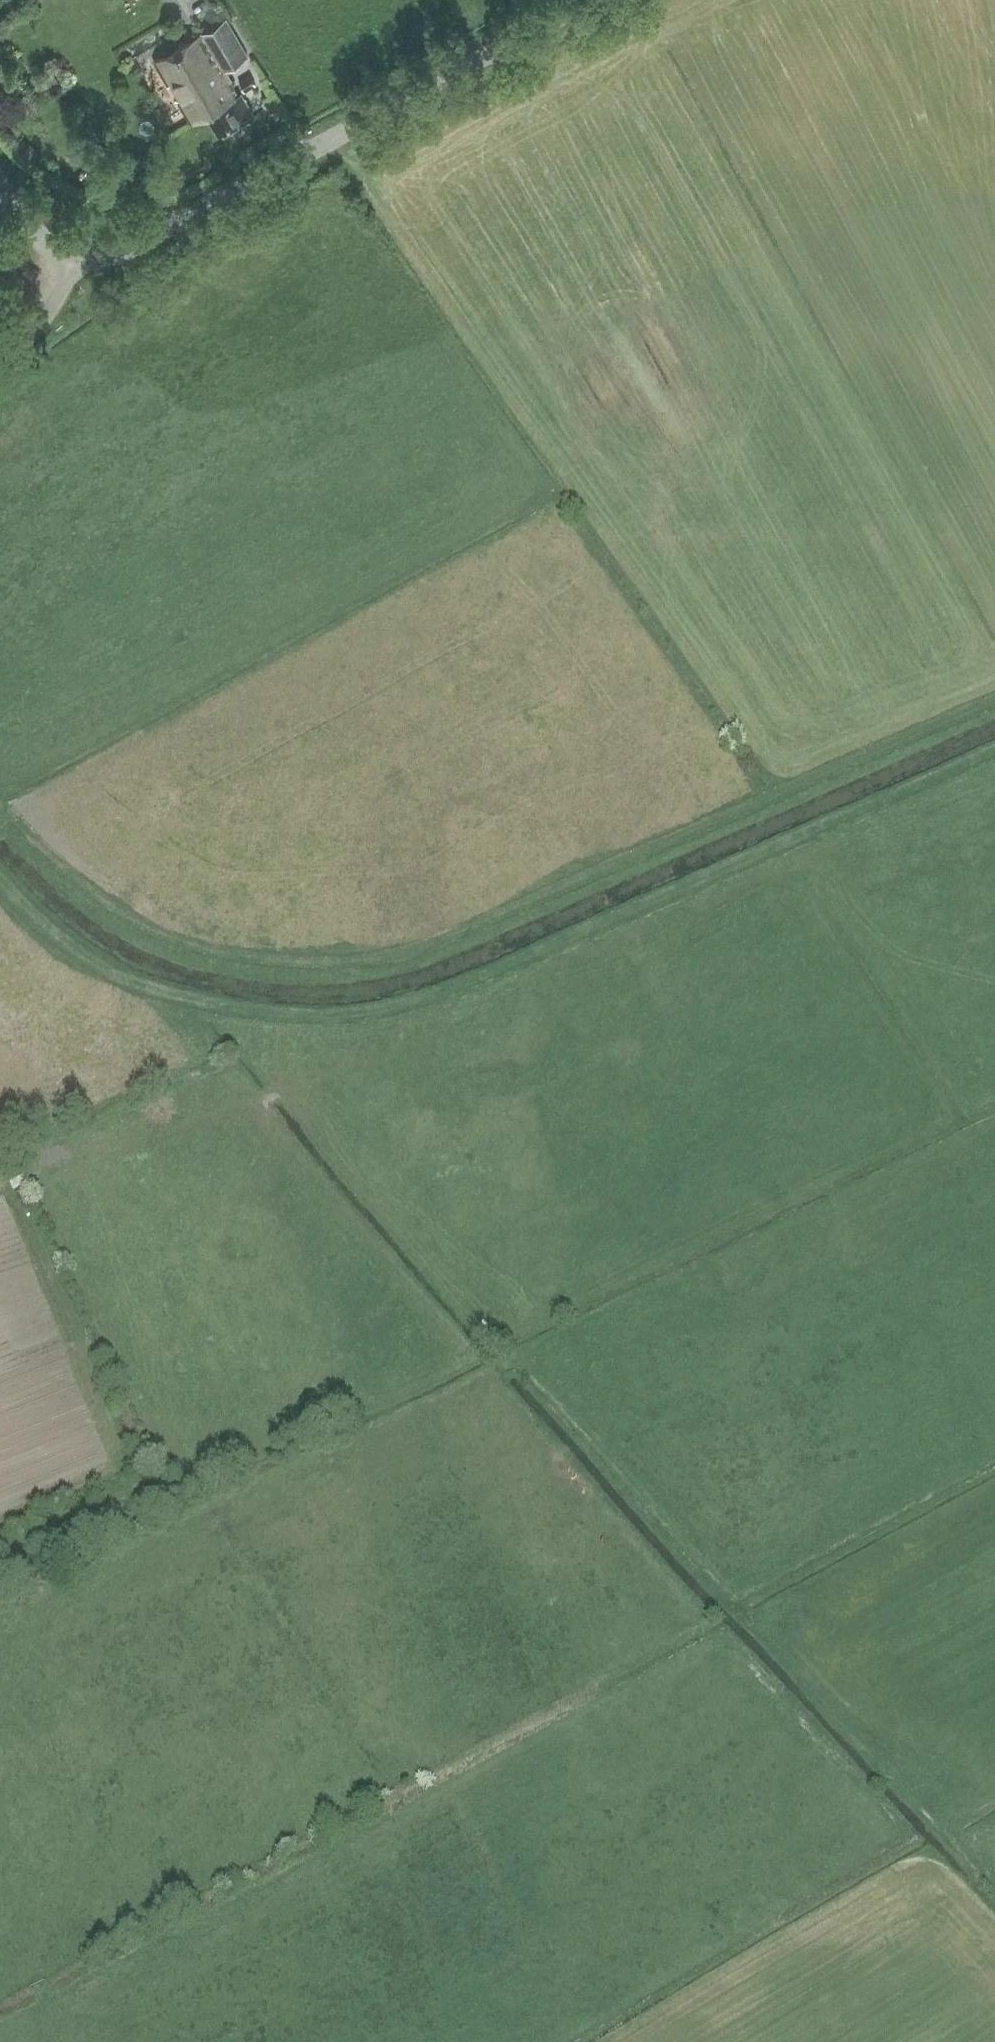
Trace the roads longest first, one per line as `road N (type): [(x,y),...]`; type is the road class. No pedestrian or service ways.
road 1 (track): [(994,705),(385,963),(286,971),(182,954),(91,897),(0,809)]
road 2 (tertiary): [(593,0),(133,248),(74,256)]
road 3 (unclassified): [(0,359),(58,298),(74,256)]

